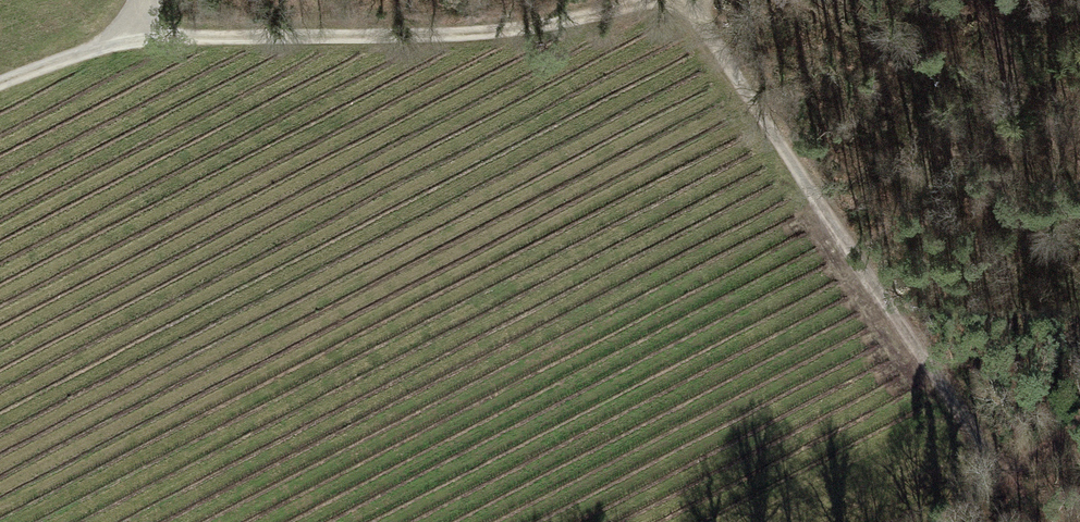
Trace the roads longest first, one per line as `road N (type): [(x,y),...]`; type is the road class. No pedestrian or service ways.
road 1 (track): [(692,0),(990,461),(996,480),(984,493),(929,521)]
road 2 (track): [(123,40),(450,36),(561,22),(646,0)]
road 3 (track): [(0,84),(123,40)]

